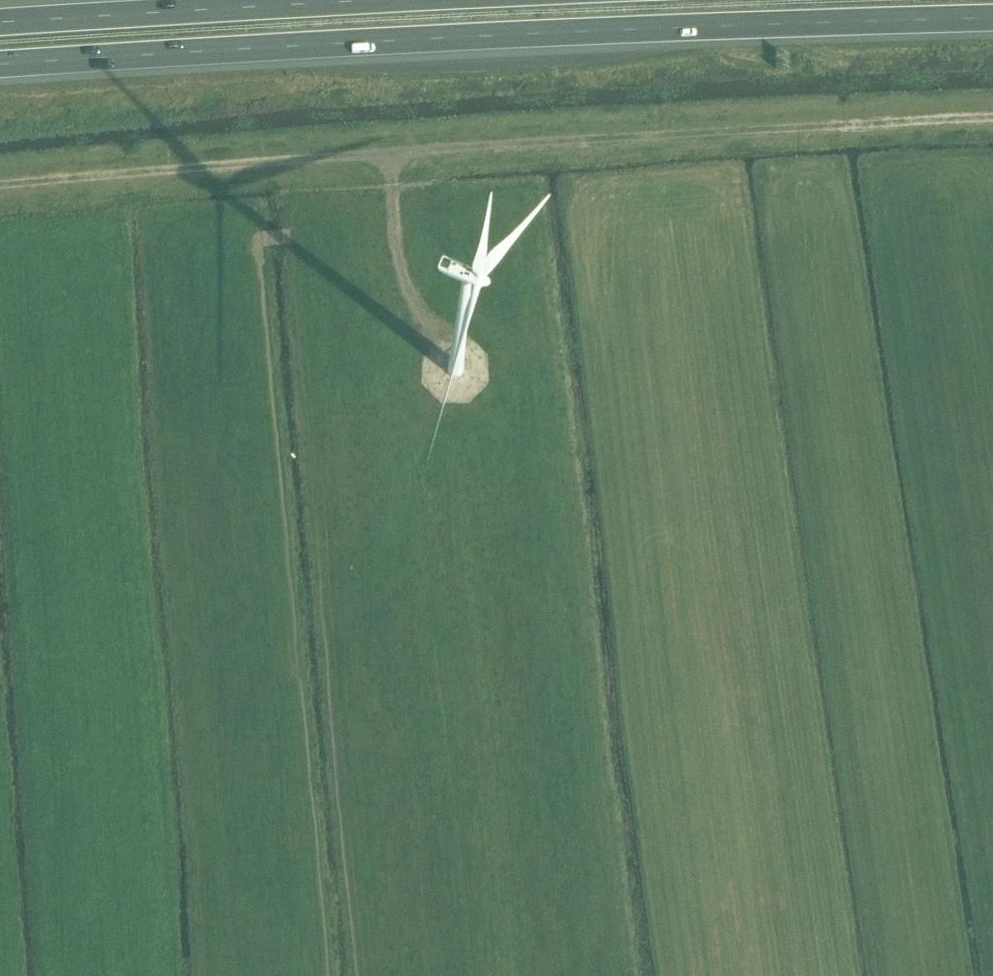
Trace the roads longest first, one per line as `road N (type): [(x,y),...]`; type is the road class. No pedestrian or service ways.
road 1 (track): [(992,120),(383,155),(0,188)]
road 2 (trunk): [(0,67),(564,32),(992,18)]
road 3 (trunk): [(410,0),(0,26)]
road 4 (track): [(383,155),(406,295),(426,320),(450,332)]

